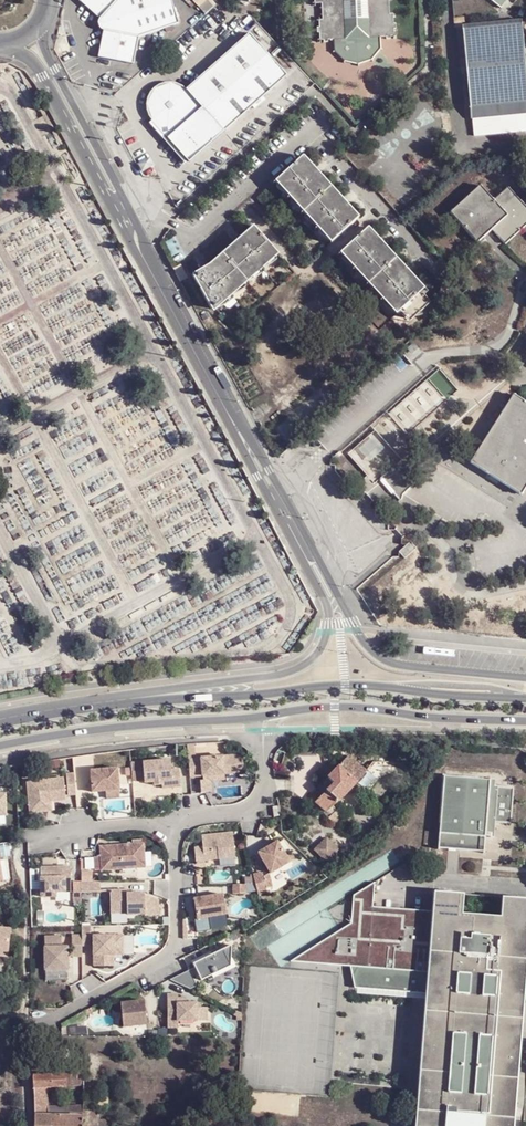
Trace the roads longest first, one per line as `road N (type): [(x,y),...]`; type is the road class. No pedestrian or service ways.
road 1 (primary): [(525,698),(346,685),(74,708)]
road 2 (tertiary): [(312,559),(329,615),(310,661),(278,675),(74,708)]
road 3 (track): [(45,837),(23,857),(27,1125)]
road 4 (residential): [(182,825),(169,956),(25,1031)]
road 5 (tertiary): [(525,677),(389,661),(369,648),(312,559)]
road 6 (primary): [(0,746),(263,717)]
road 7 (primary): [(263,717),(335,707),(525,721)]
road 8 (tertiary): [(120,202),(237,429)]
road 9 (tertiary): [(5,45),(42,75),(120,202)]
road 10 (tertiary): [(120,202),(38,25)]
road 11 (residential): [(263,717),(258,803),(182,825)]
road 12 (residential): [(182,825),(45,837)]

